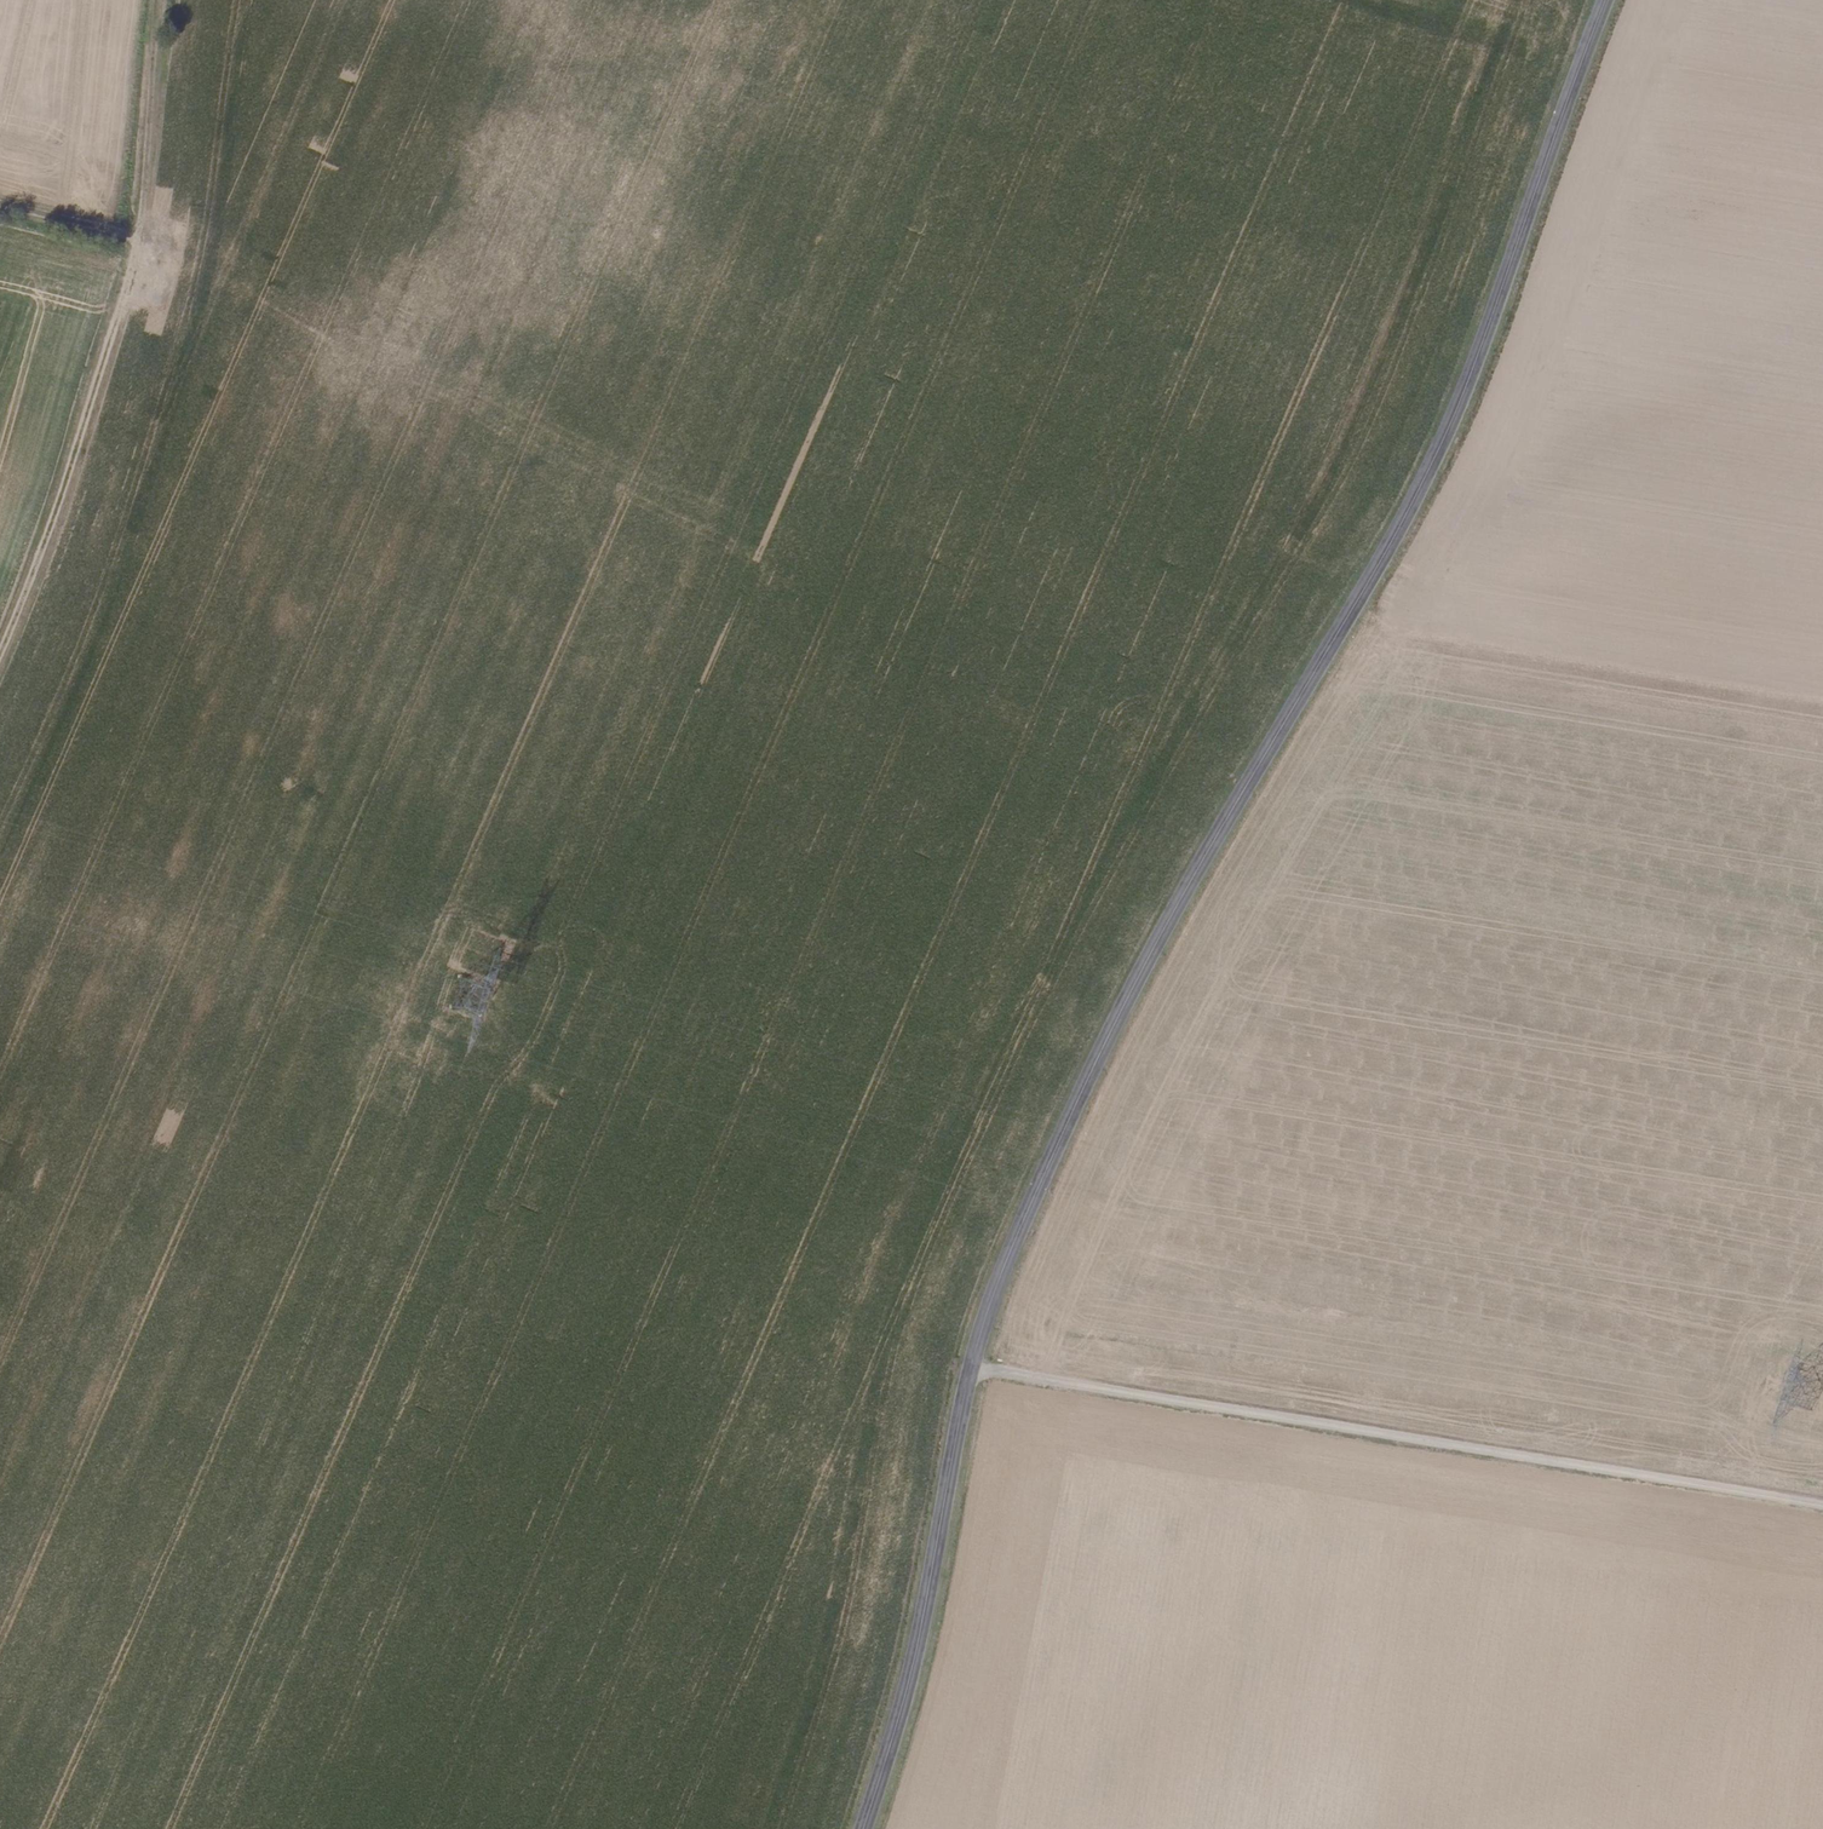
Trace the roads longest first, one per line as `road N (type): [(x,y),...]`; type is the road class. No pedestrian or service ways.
road 1 (tertiary): [(1610,0),(1418,500),(1198,867),(1124,1007),(1009,1258),(974,1369),(909,1692),(867,1828)]
road 2 (track): [(974,1369),(1822,1508)]
road 3 (track): [(0,661),(85,440),(140,235)]
road 4 (track): [(140,235),(161,0)]
road 5 (track): [(0,201),(140,235)]

